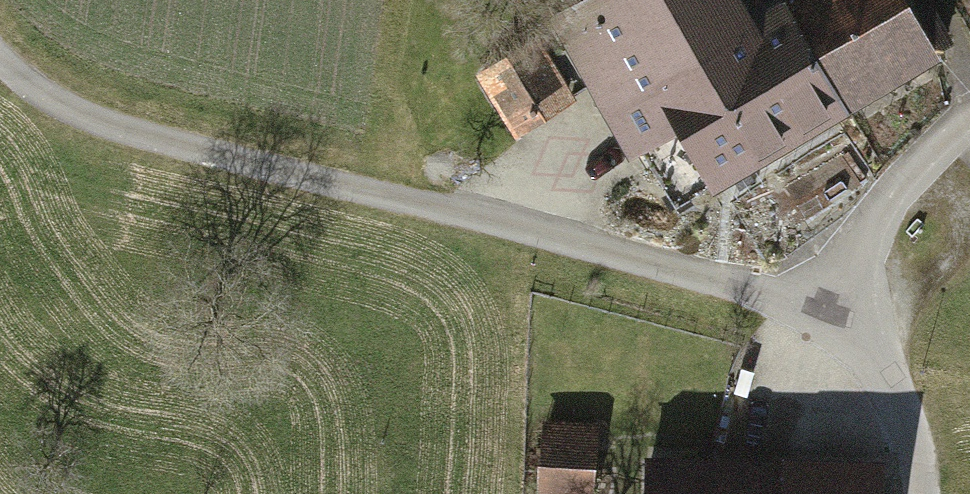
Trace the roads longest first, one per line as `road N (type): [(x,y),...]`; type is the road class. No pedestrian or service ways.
road 1 (residential): [(812,308),(327,191)]
road 2 (track): [(0,68),(25,91),(97,128),(327,191)]
road 3 (residential): [(812,308),(969,133)]
road 4 (residential): [(918,493),(918,470),(890,384),(812,308)]

